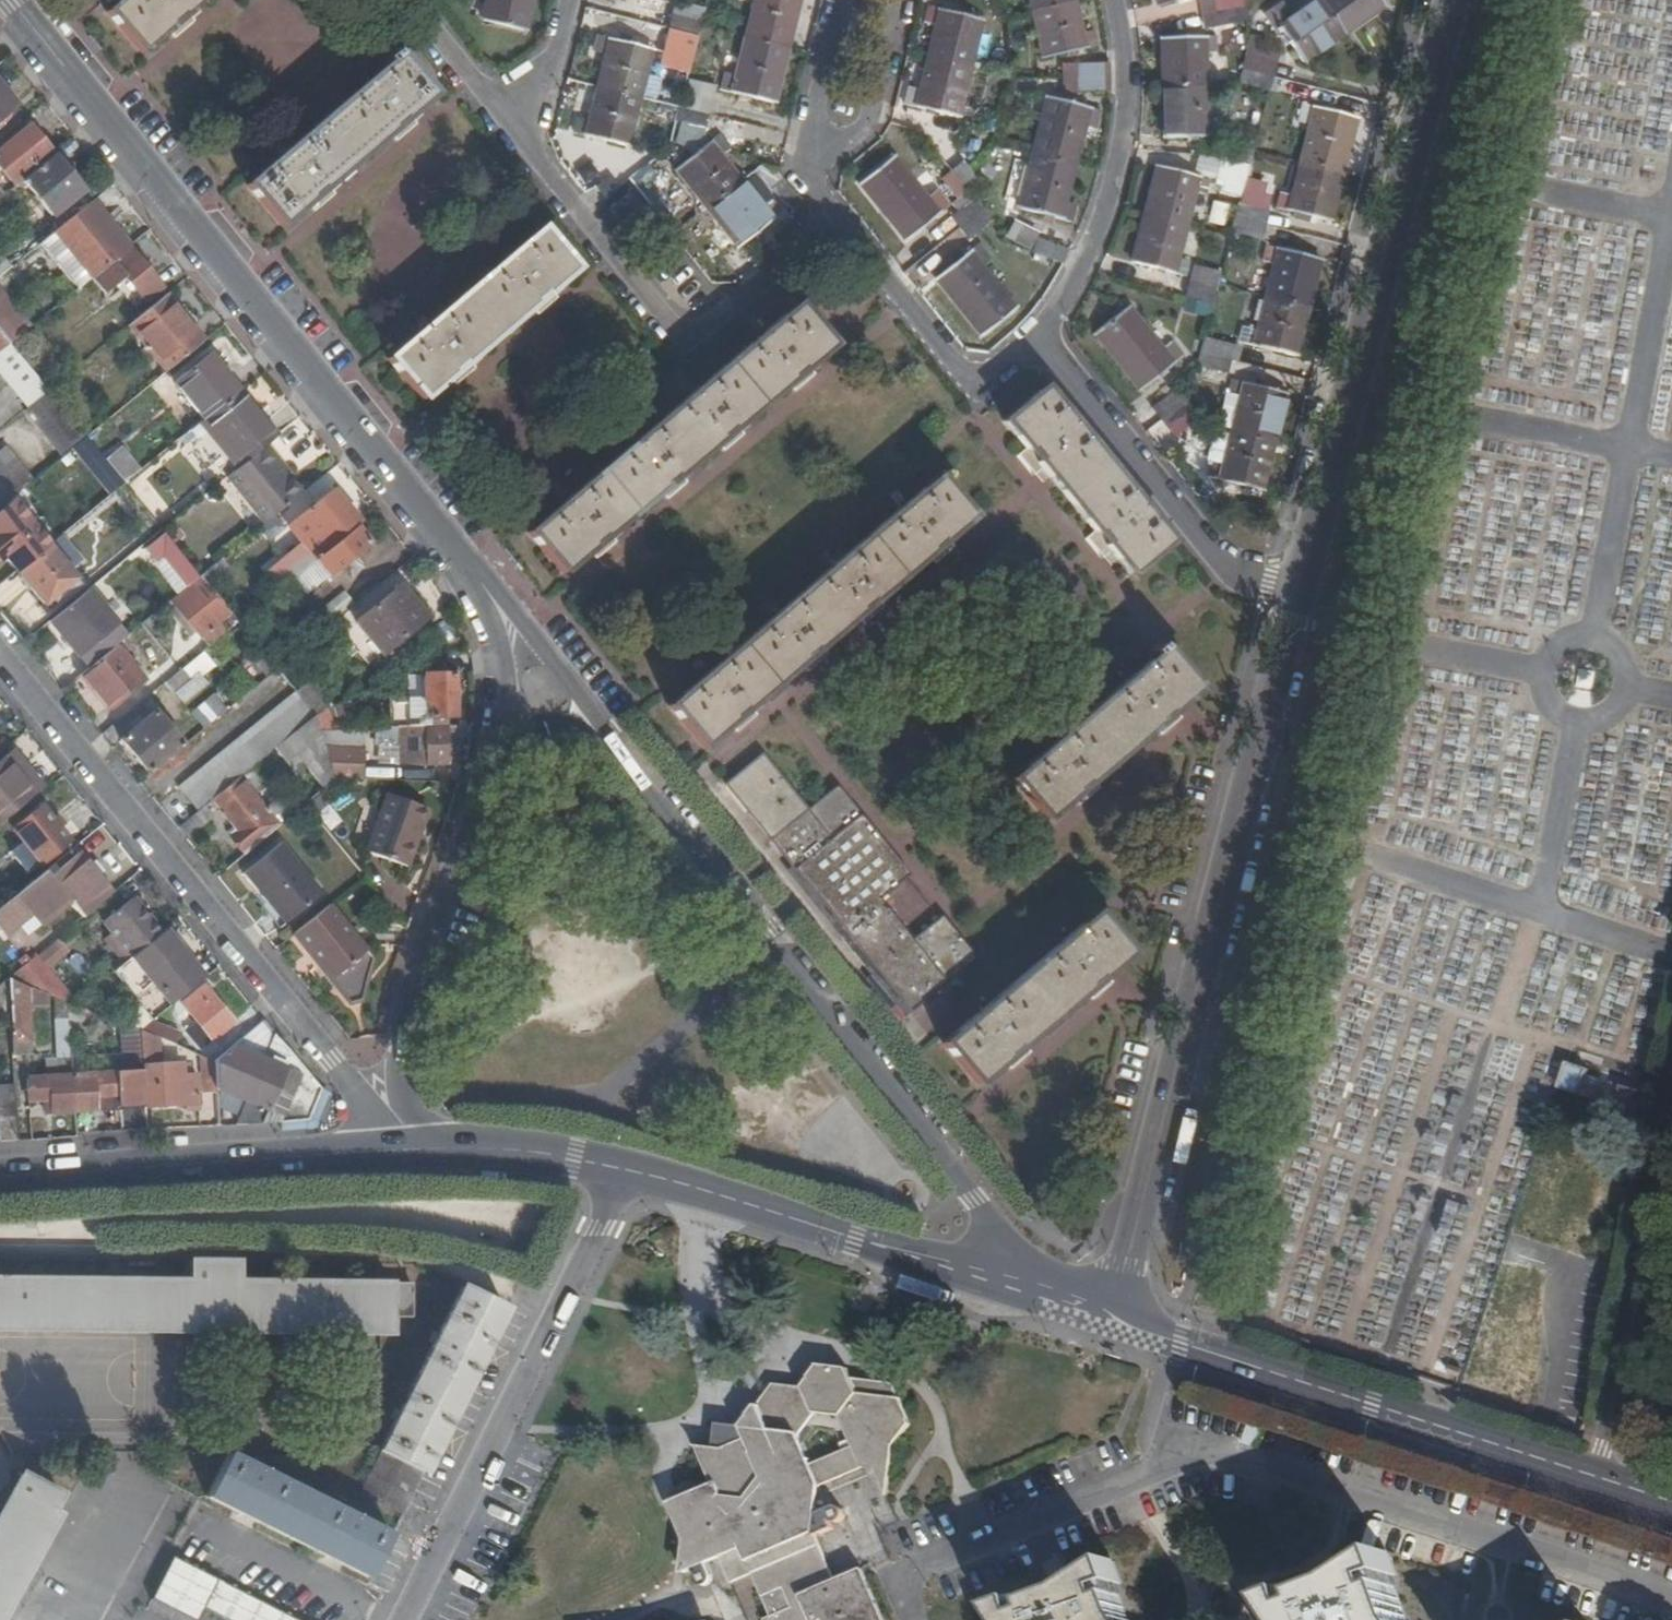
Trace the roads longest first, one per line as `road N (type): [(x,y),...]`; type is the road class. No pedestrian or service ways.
road 1 (residential): [(1671,1598),(1353,1490),(1187,1448),(1136,1477),(913,1571),(904,1589),(912,1619)]
road 2 (residential): [(1044,1299),(974,1198),(530,646)]
road 3 (residential): [(9,0),(530,646)]
road 4 (residential): [(1300,596),(1113,1321)]
road 5 (residential): [(1450,0),(1300,596)]
road 6 (residential): [(0,652),(386,1120)]
road 7 (secondary): [(1113,1321),(1671,1502)]
road 8 (residential): [(626,1171),(404,1619)]
road 9 (residential): [(530,646),(410,988),(386,1120)]
road 10 (secondary): [(626,1171),(1044,1299)]
road 11 (residential): [(534,156),(682,331),(708,327),(833,223)]
road 12 (secondary): [(0,1178),(389,1151)]
road 13 (residential): [(1038,345),(1207,553),(1236,576),(1300,596)]
road 14 (residential): [(1115,0),(1128,81),(1118,170),(1100,234),(1038,345)]
road 15 (secondary): [(389,1151),(507,1154),(626,1171)]
road 16 (residential): [(833,223),(978,387)]
road 17 (residential): [(900,0),(873,117),(859,132),(820,148)]
road 18 (residential): [(842,0),(816,96),(820,148)]
road 19 (residential): [(563,39),(534,156)]

